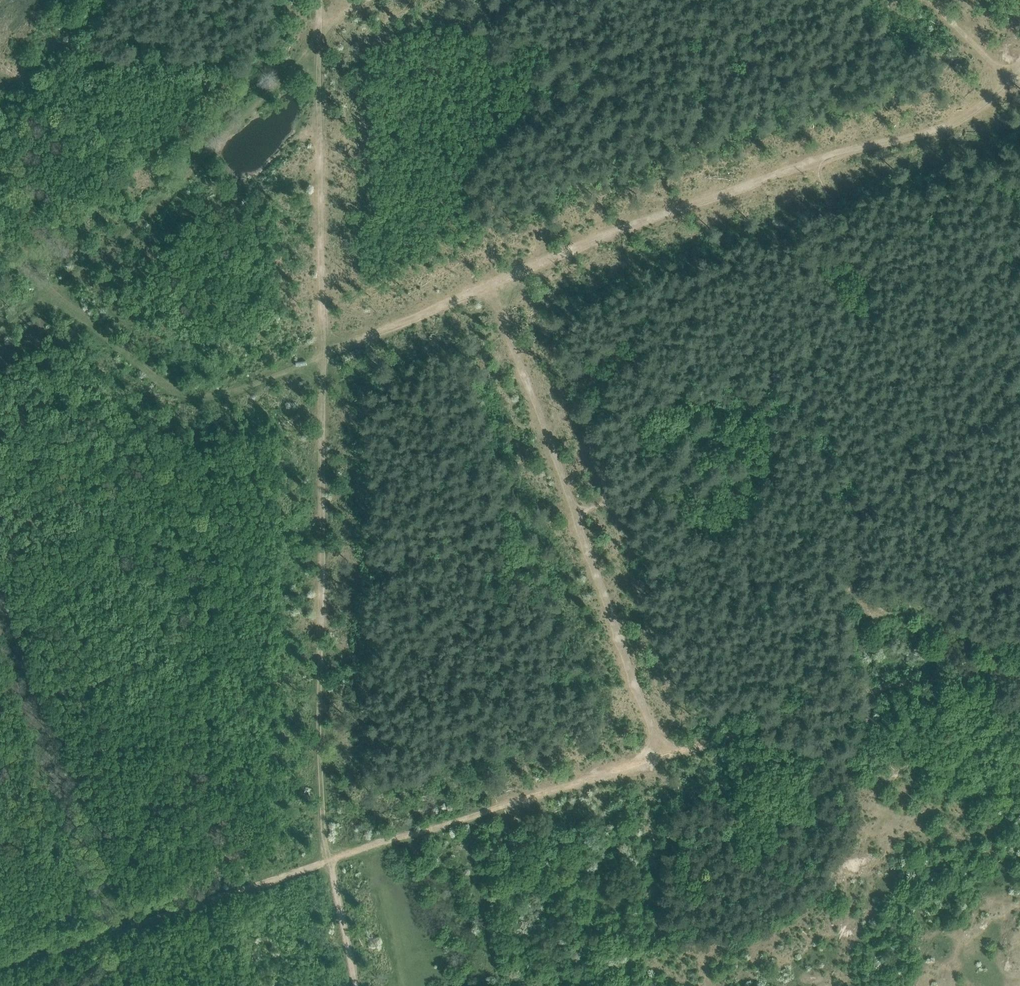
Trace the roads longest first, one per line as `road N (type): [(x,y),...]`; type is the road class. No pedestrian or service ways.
road 1 (track): [(328,861),(322,356),(661,213),(817,162)]
road 2 (track): [(328,861),(873,688)]
road 3 (track): [(322,356),(224,393),(198,395),(140,368),(51,292)]
road 4 (track): [(573,506),(652,726),(652,761)]
road 5 (track): [(573,506),(490,285)]
road 6 (track): [(1012,81),(991,106),(946,125),(817,162)]
road 7 (track): [(929,0),(1012,81),(1019,72)]
road 8 (track): [(328,861),(350,985)]

